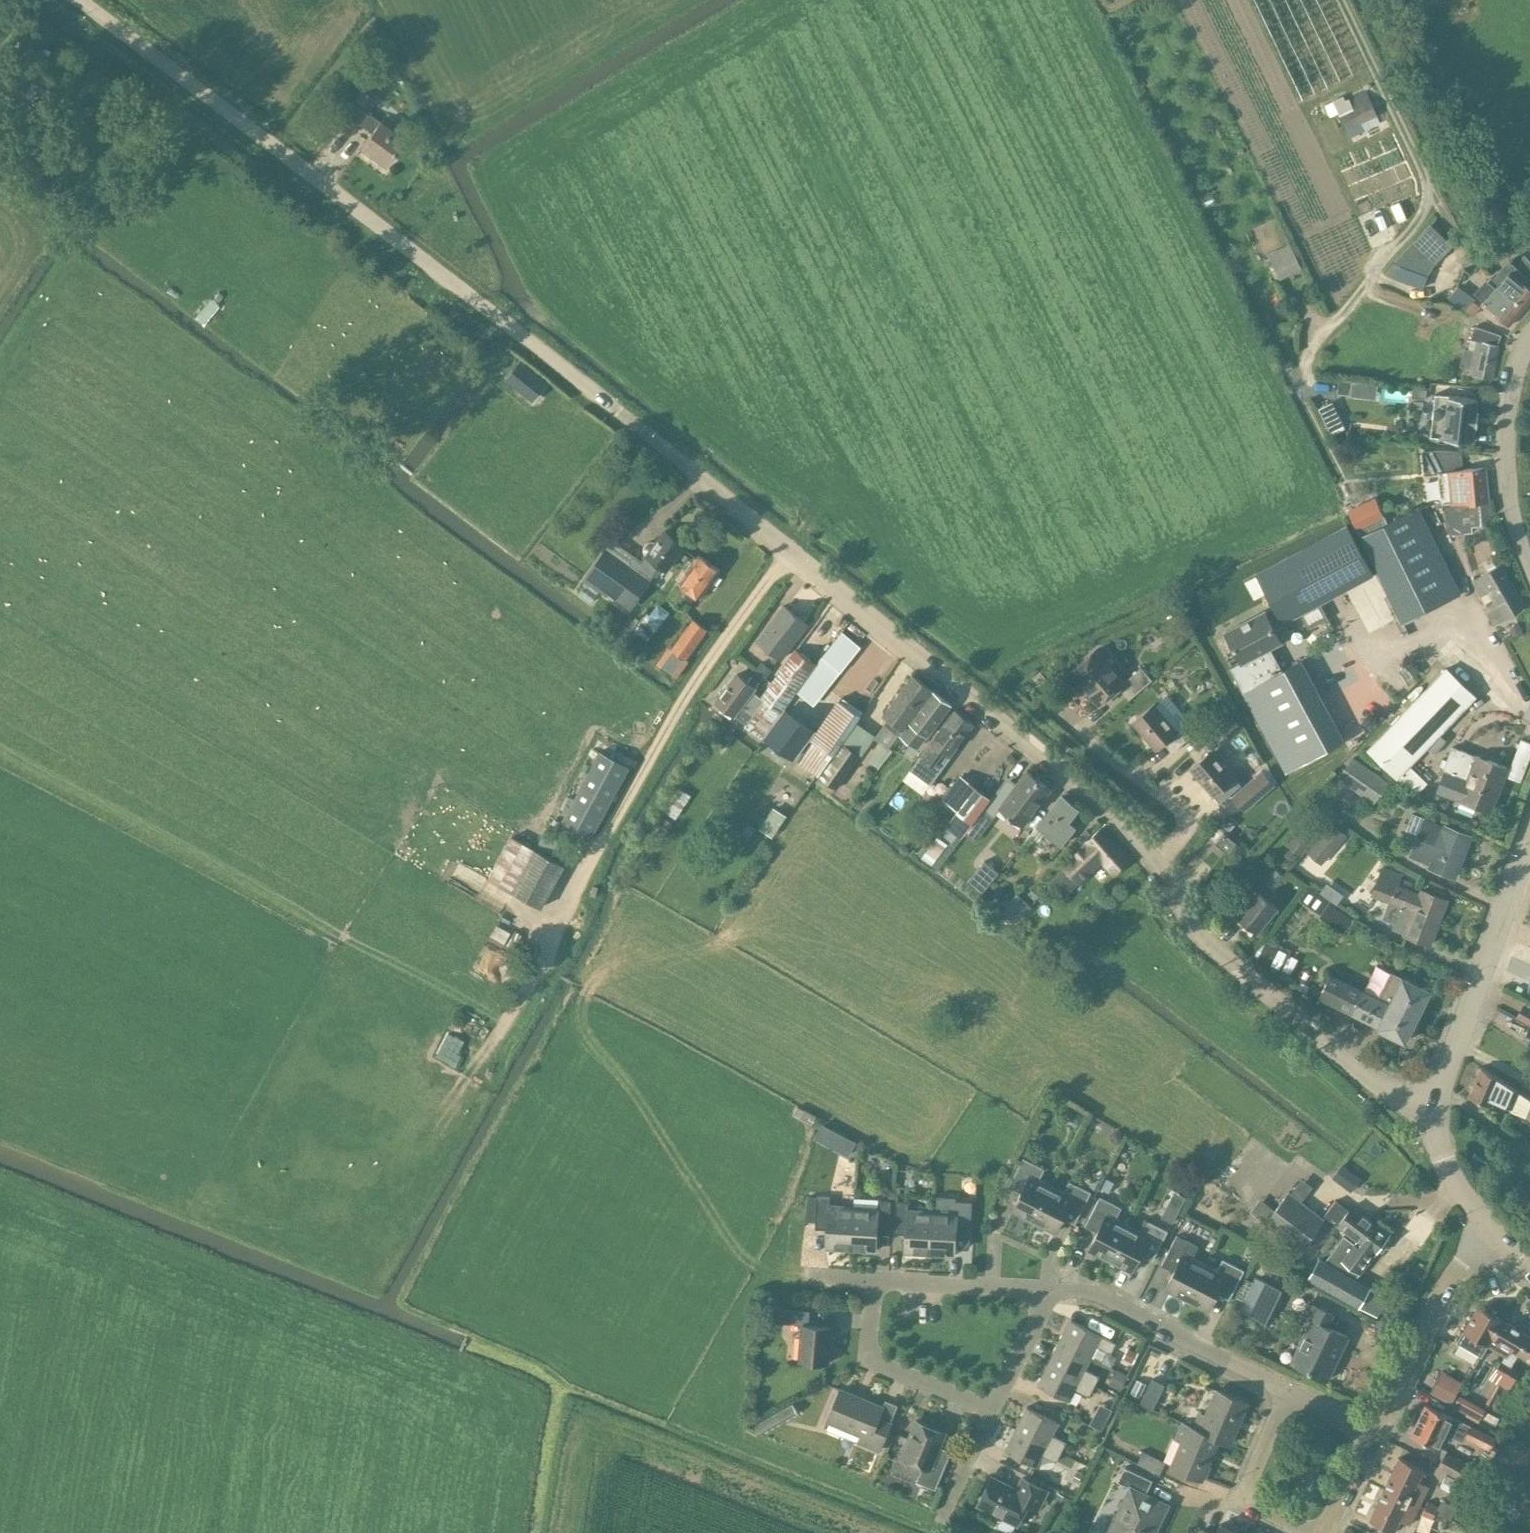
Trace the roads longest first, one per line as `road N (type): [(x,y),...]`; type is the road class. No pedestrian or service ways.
road 1 (unclassified): [(643,430),(73,0)]
road 2 (residential): [(1151,857),(1107,808),(643,430)]
road 3 (residential): [(1432,1108),(1406,1102),(1274,1004),(1192,927),(1151,857)]
road 4 (residential): [(1432,1108),(1529,845)]
road 5 (residential): [(1288,1392),(1104,1297),(1048,1292)]
road 6 (residential): [(1371,1429),(1481,1224)]
road 7 (unclassified): [(1529,566),(1509,501),(1508,440),(1515,377),(1529,341)]
road 8 (residential): [(1060,714),(1179,814),(1179,833),(1151,857)]
road 9 (residential): [(993,1409),(872,1359),(876,1281)]
road 10 (residential): [(1308,1532),(1237,1499),(1288,1392)]
road 11 (residential): [(1048,1292),(876,1281)]
road 12 (residential): [(993,1409),(1048,1292)]
road 13 (residential): [(1481,1224),(1434,1135),(1432,1108)]

